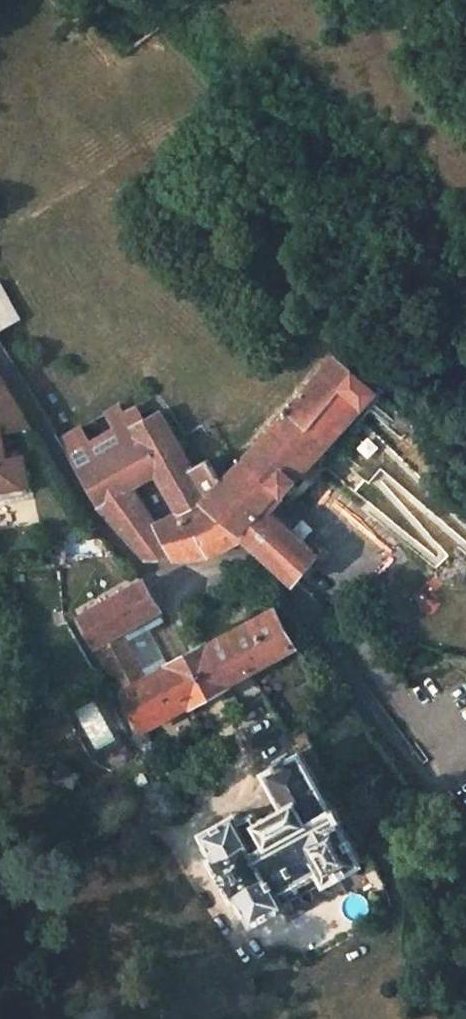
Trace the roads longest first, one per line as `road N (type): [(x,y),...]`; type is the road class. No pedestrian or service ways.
road 1 (residential): [(465,841),(289,594),(228,564),(170,574),(132,568),(89,513),(0,365)]

